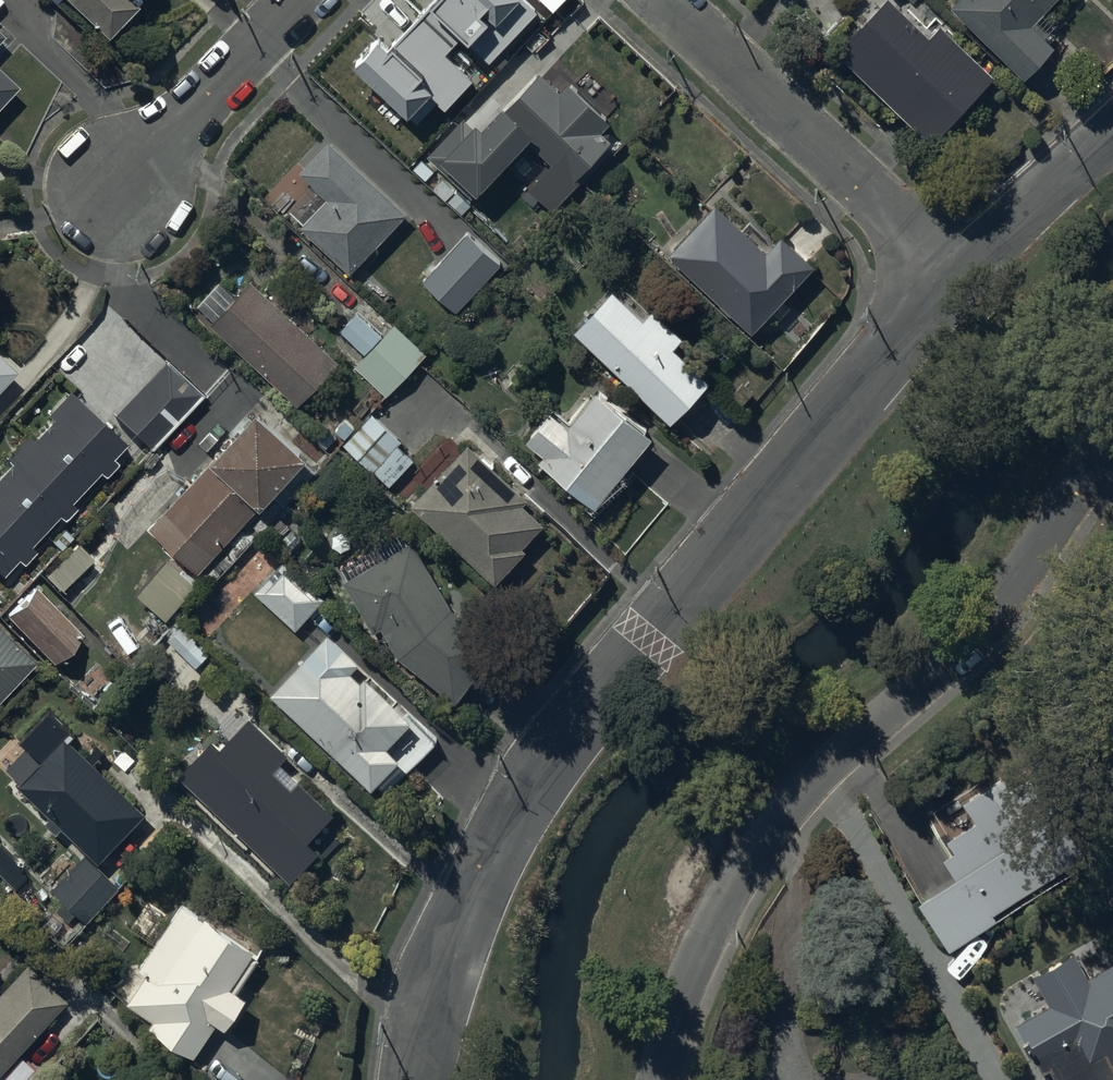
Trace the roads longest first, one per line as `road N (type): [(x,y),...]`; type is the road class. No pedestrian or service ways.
road 1 (unclassified): [(971,282),(653,635),(535,801),(465,921),(431,1005),(415,1079)]
road 2 (unclassified): [(1112,435),(998,607),(761,844),(700,951),(658,1079)]
road 3 (residential): [(661,0),(971,282)]
road 4 (residential): [(297,0),(125,183)]
road 5 (unclassified): [(1112,136),(971,282)]

